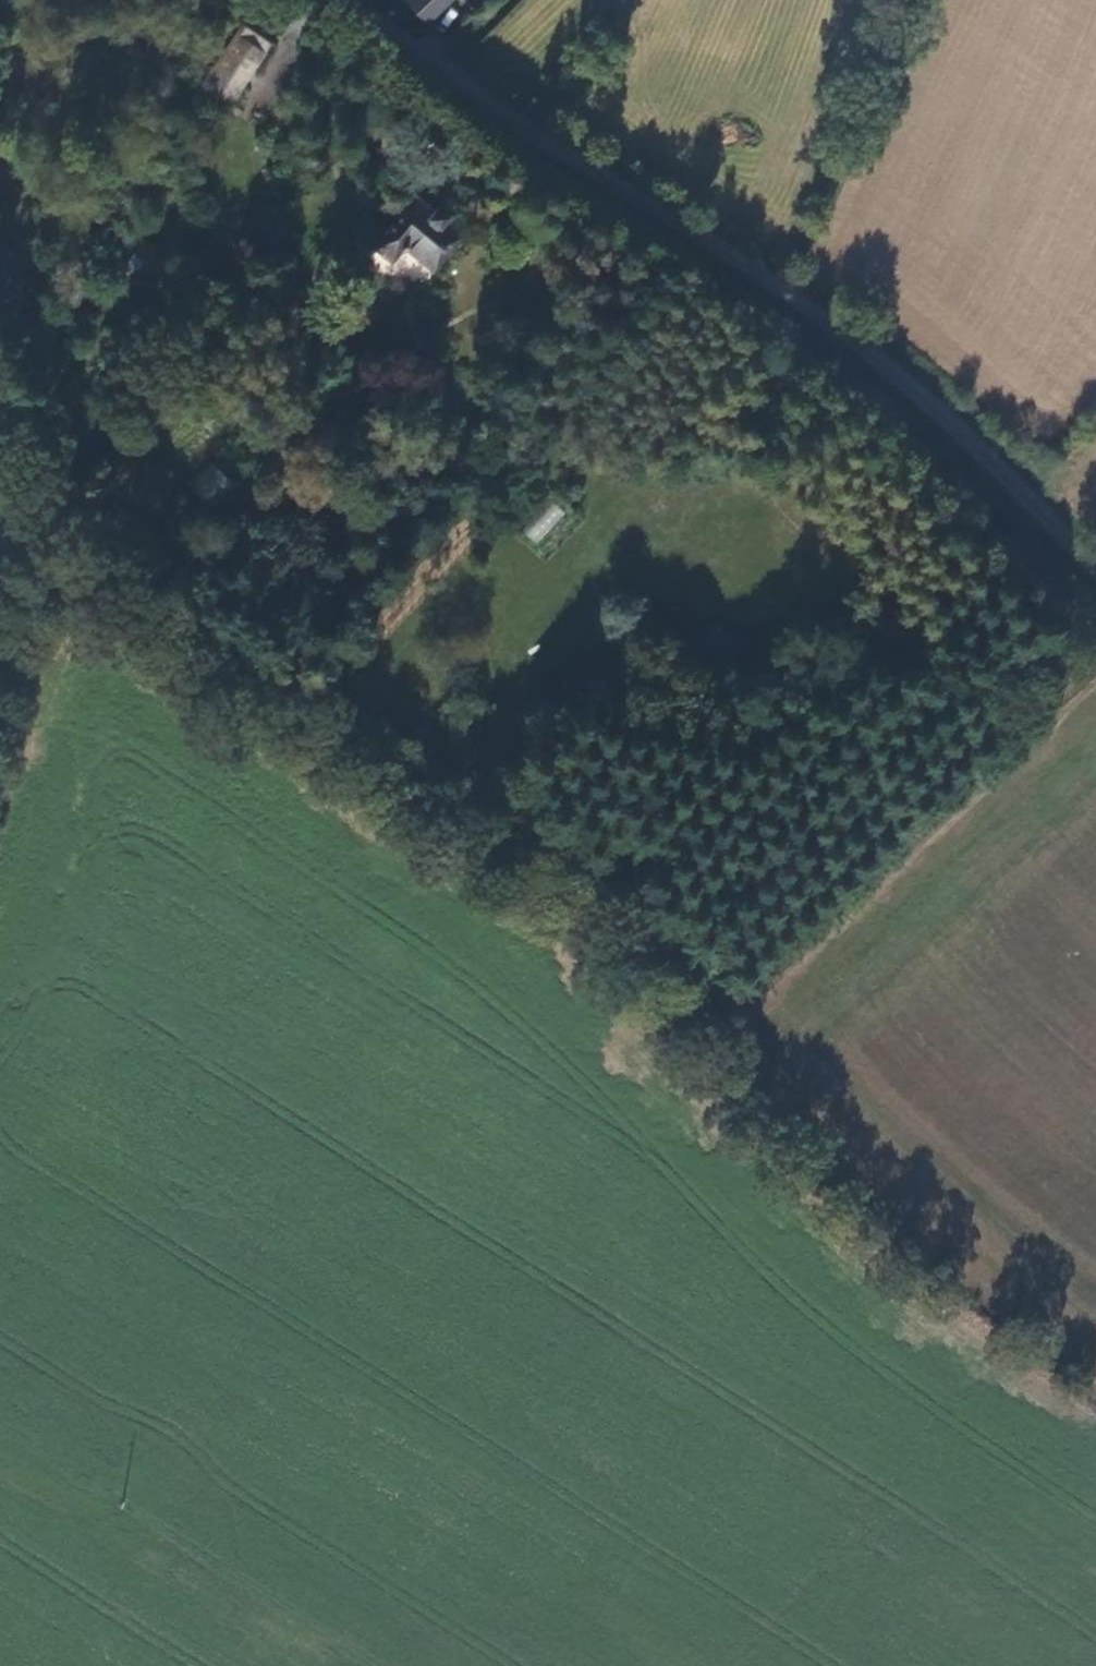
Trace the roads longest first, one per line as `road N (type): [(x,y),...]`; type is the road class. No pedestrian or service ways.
road 1 (unclassified): [(1095,567),(943,417),(819,315),(340,0)]
road 2 (track): [(0,756),(58,566),(0,318)]

